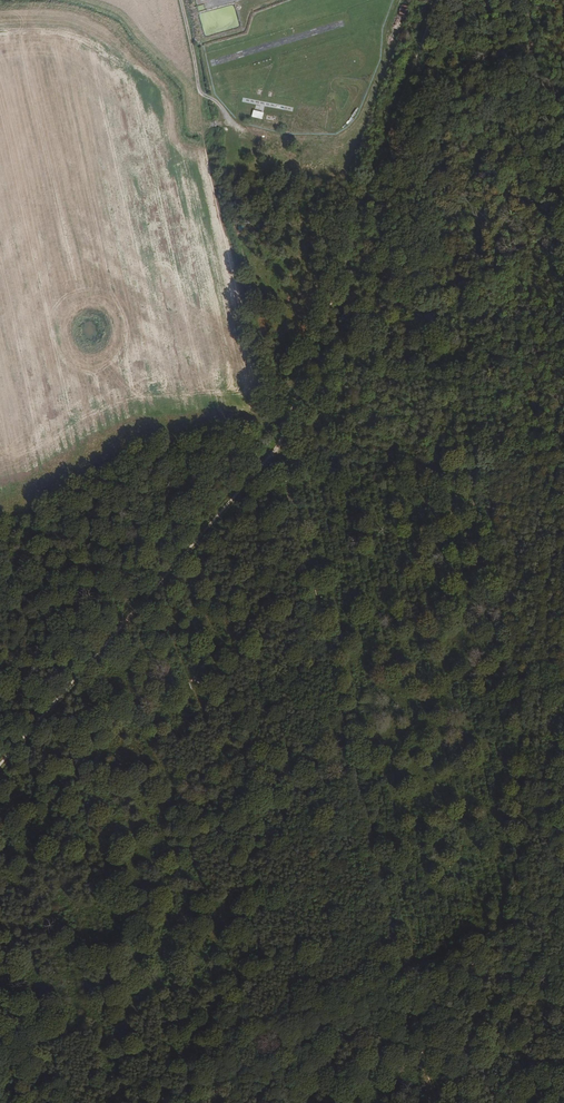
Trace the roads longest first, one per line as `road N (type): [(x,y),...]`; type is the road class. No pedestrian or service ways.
road 1 (track): [(403,987),(344,710),(274,452)]
road 2 (track): [(282,442),(443,0)]
road 3 (track): [(0,766),(274,452)]
road 4 (track): [(181,0),(198,86),(238,127),(252,131)]

